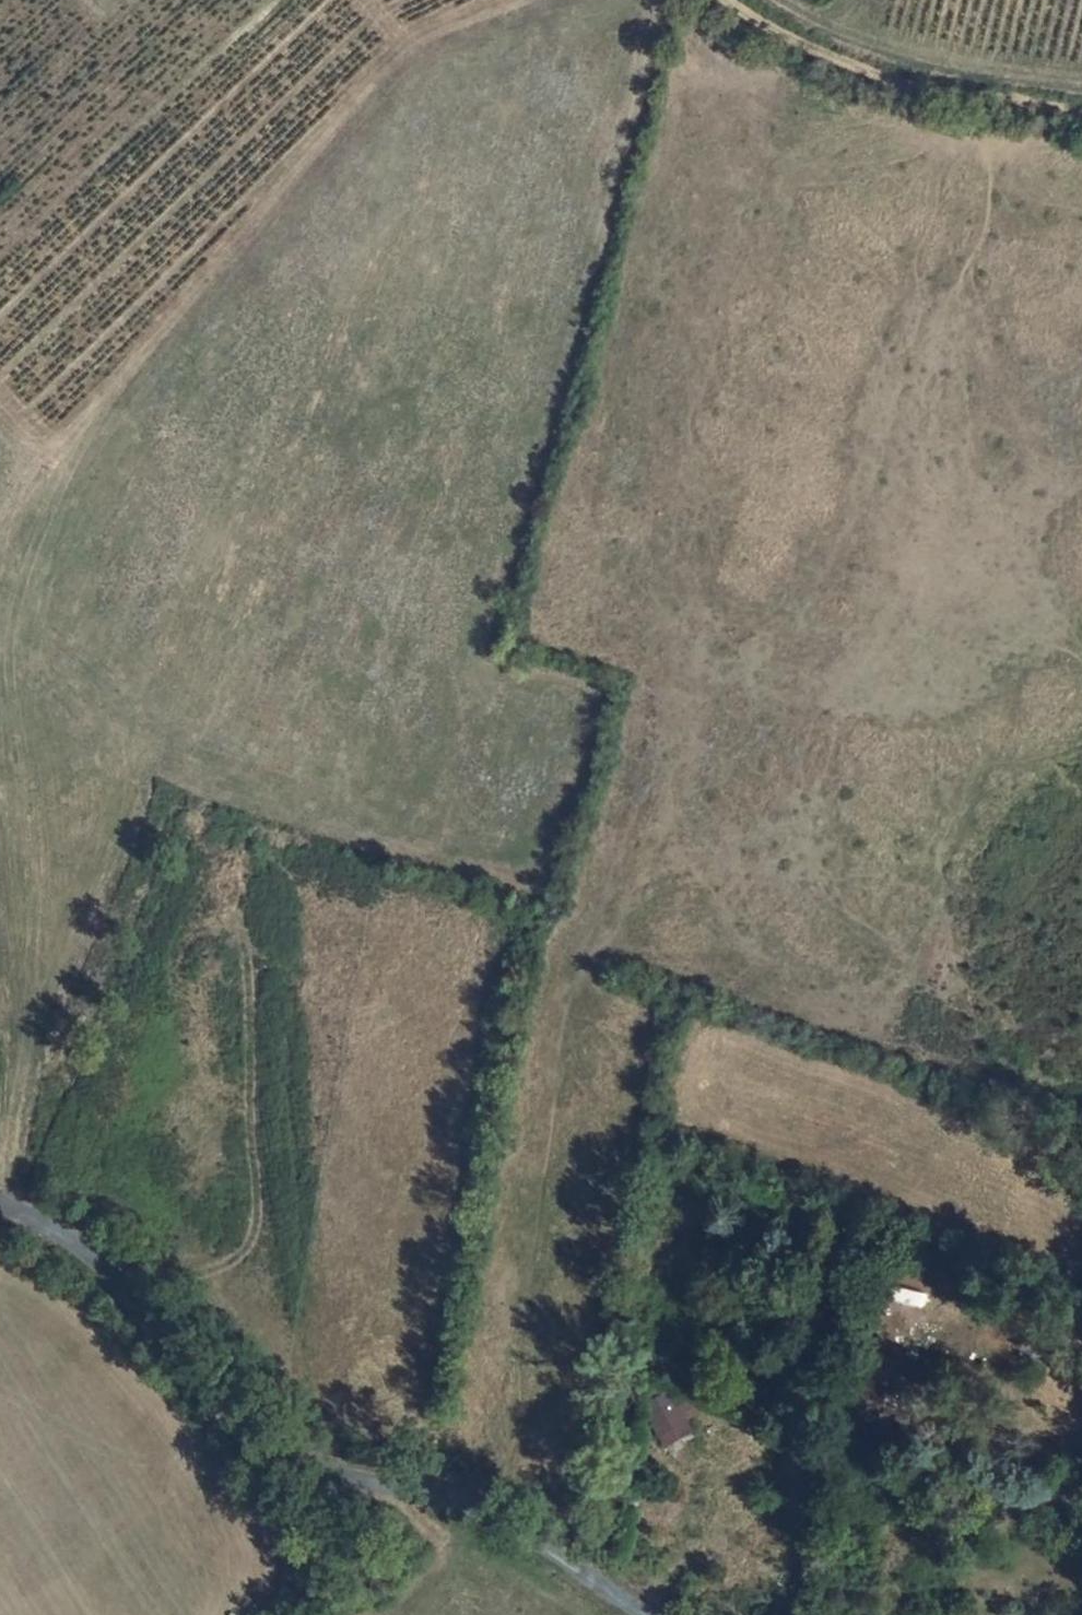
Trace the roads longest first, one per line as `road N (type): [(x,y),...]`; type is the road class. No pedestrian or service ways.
road 1 (unclassified): [(0,1204),(78,1242),(276,1442),(470,1502),(651,1614)]
road 2 (track): [(751,0),(804,39),(904,83),(1081,97)]

